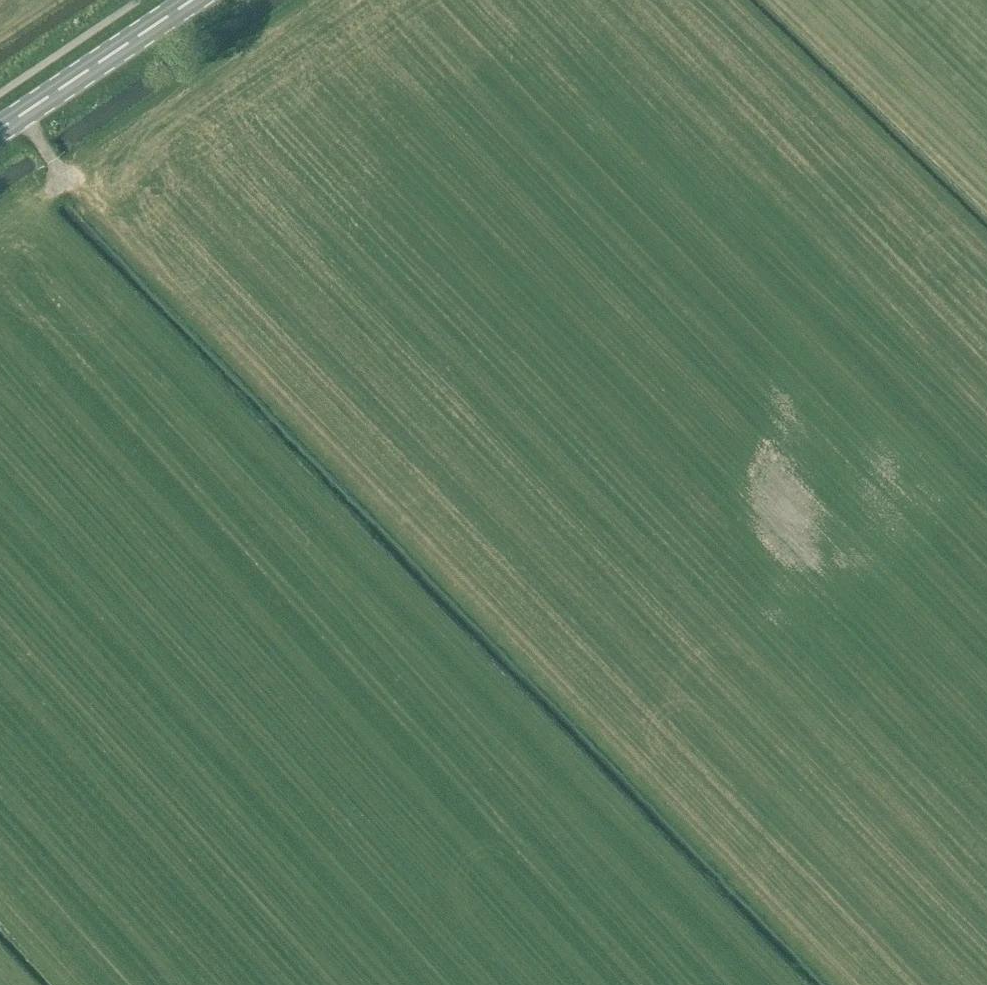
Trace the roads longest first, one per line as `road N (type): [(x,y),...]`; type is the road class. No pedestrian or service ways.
road 1 (primary): [(0,130),(193,0)]

